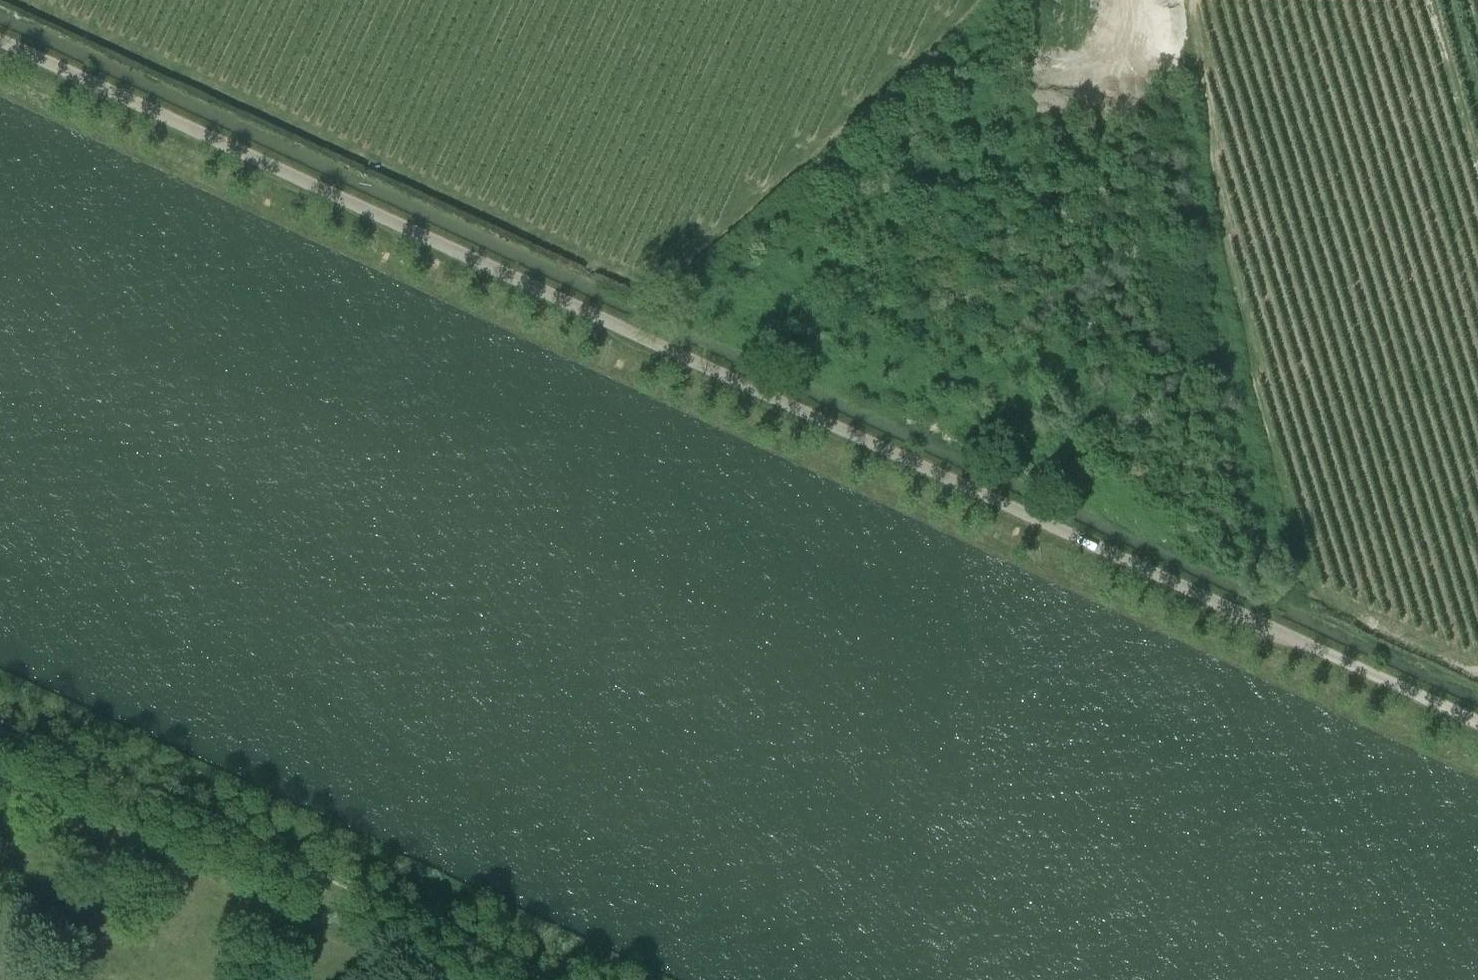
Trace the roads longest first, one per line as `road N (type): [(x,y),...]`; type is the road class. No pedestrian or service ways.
road 1 (unclassified): [(1477,724),(0,41)]
road 2 (track): [(553,979),(0,724)]

